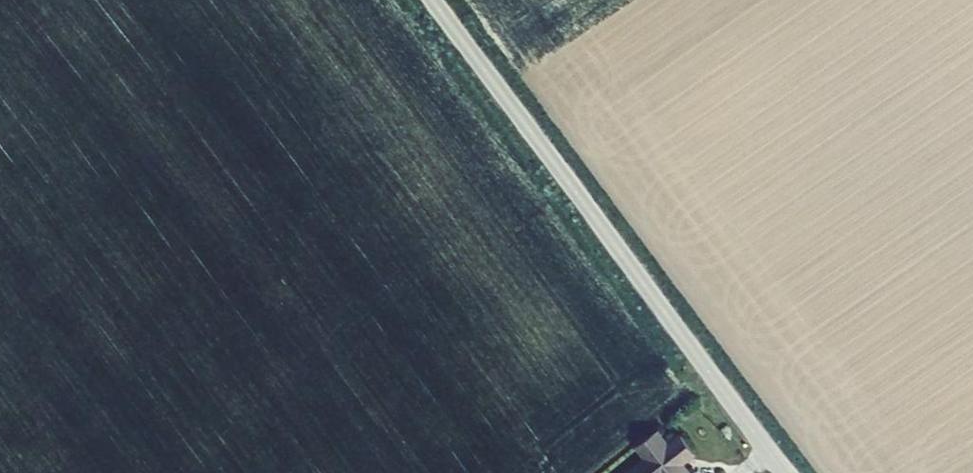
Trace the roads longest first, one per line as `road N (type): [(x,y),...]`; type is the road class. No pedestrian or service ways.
road 1 (unclassified): [(431,0),(789,472)]

